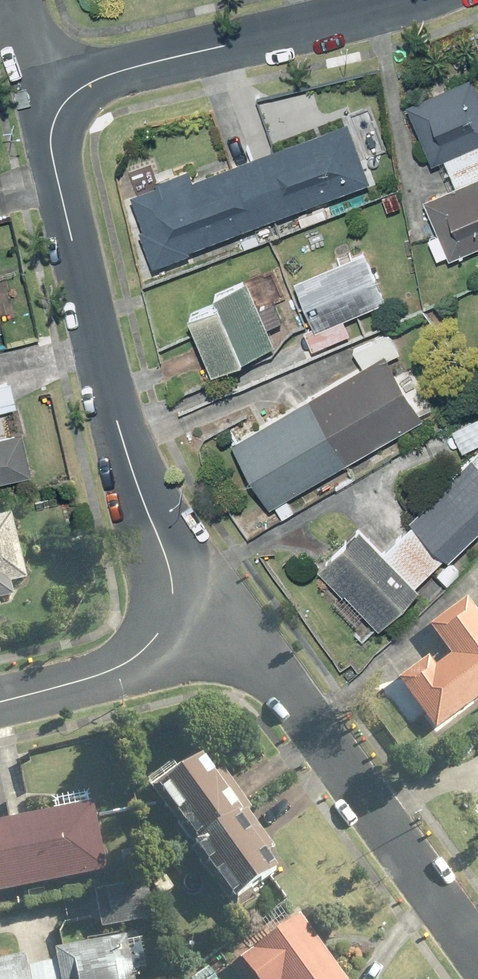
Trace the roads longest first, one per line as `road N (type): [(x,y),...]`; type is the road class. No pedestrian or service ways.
road 1 (residential): [(67,101),(52,136),(54,165),(121,433),(172,571),(170,626)]
road 2 (residential): [(170,626),(231,651),(273,682),(477,961)]
road 3 (residential): [(405,0),(119,70),(67,101)]
road 4 (residential): [(170,626),(147,654),(103,681),(0,705)]

